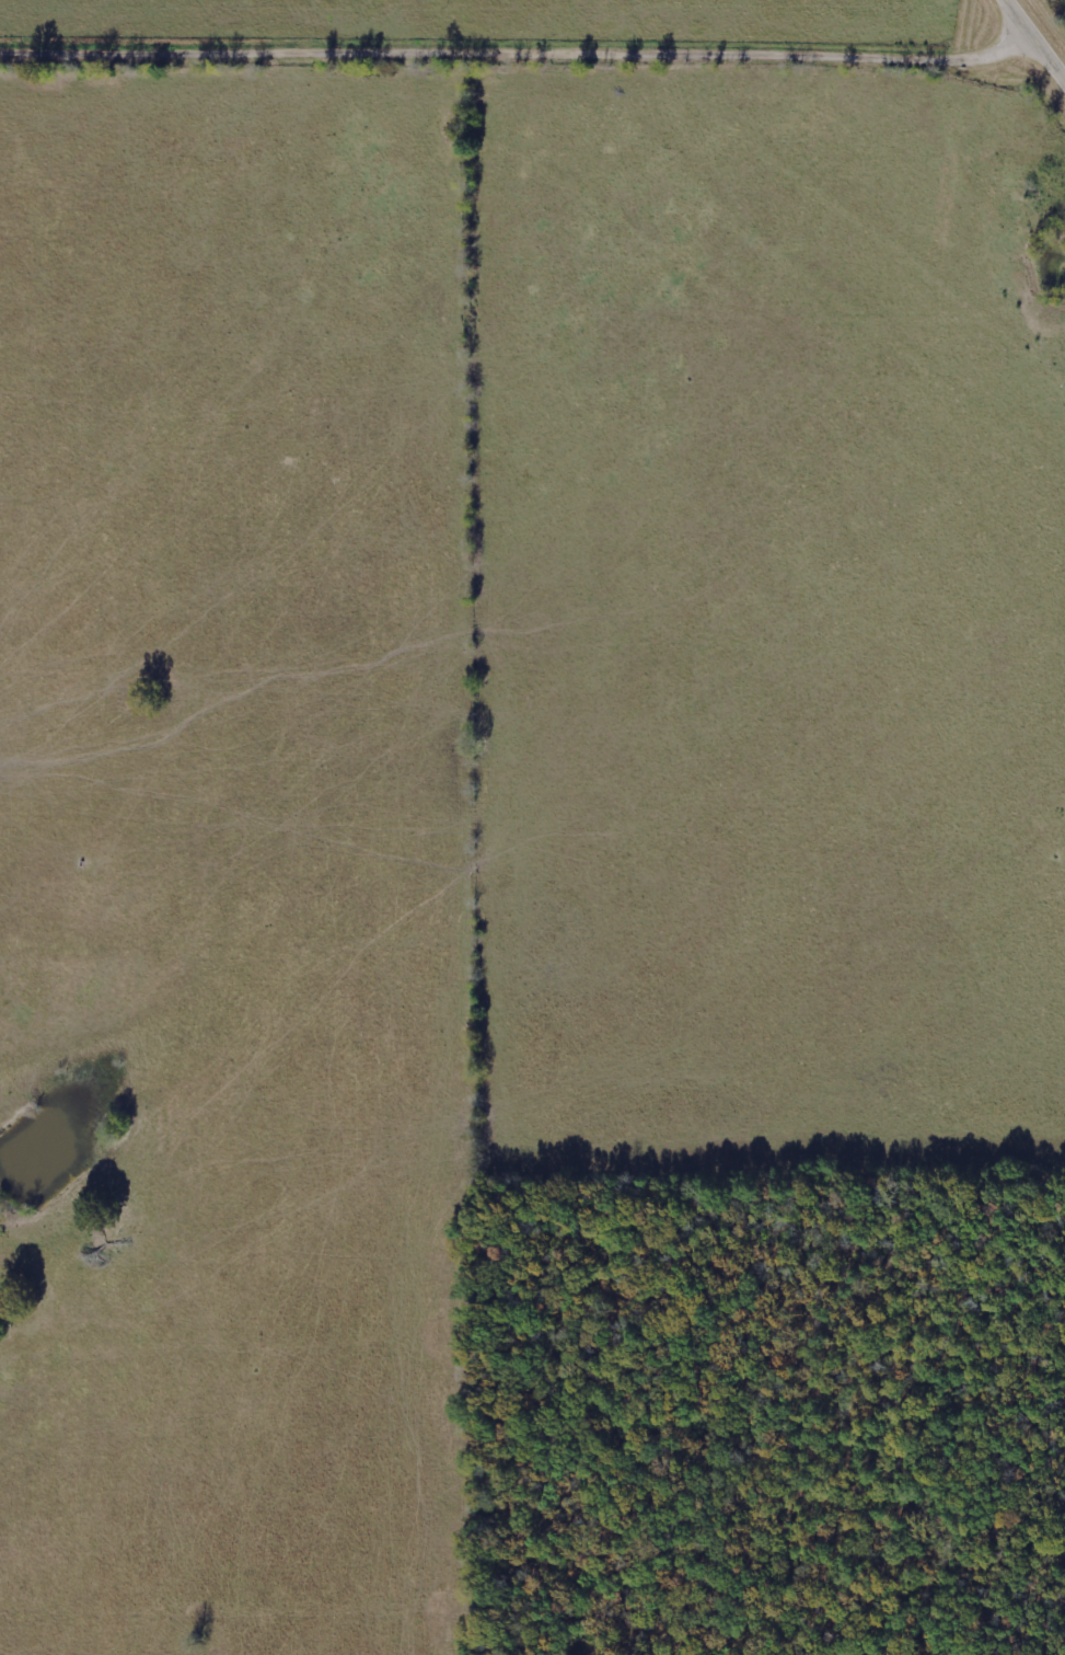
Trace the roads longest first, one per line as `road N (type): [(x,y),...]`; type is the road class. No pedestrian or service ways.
road 1 (residential): [(0,57),(957,65),(1027,50),(1023,26)]

